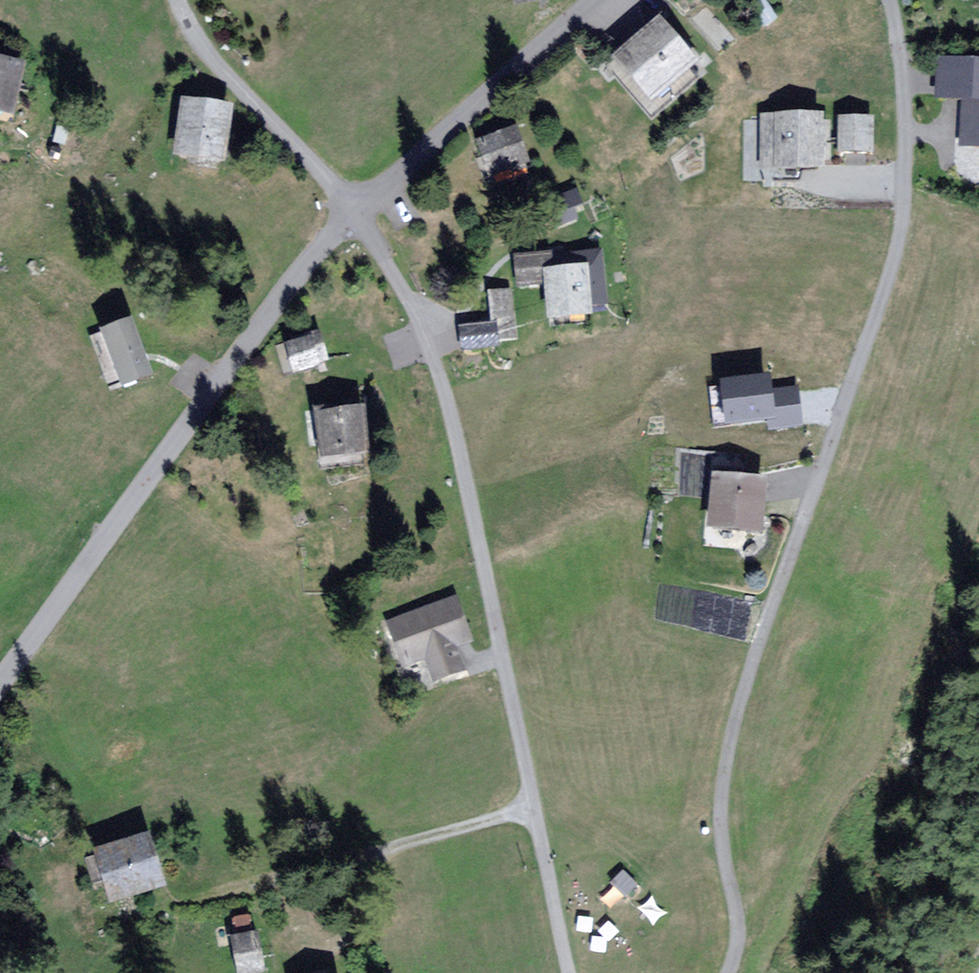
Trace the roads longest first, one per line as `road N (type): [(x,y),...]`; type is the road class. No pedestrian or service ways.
road 1 (residential): [(730,972),(741,939),(721,821),(727,753),(903,245),(908,87),(892,0)]
road 2 (residential): [(572,972),(432,332),(358,218)]
road 3 (residential): [(358,218),(0,684)]
road 4 (residential): [(595,0),(358,218)]
road 5 (residential): [(358,218),(216,65),(171,0)]

